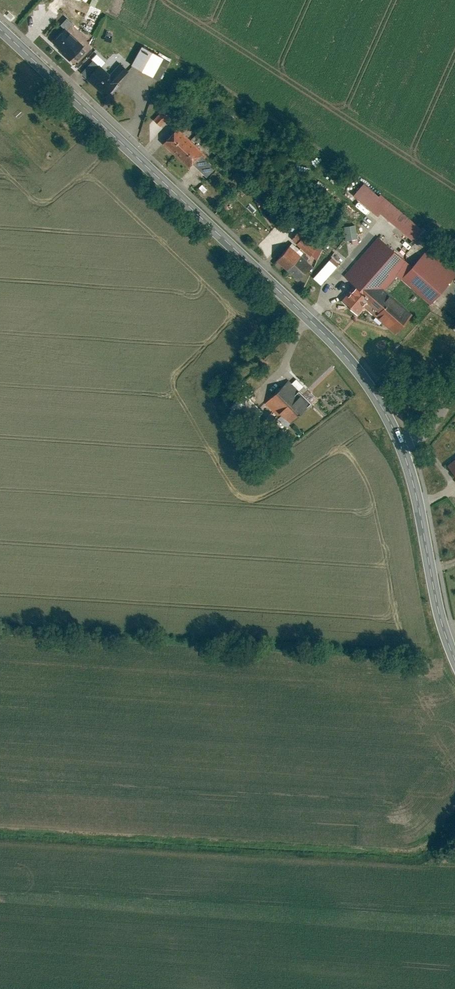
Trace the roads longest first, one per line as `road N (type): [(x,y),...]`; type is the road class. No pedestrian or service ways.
road 1 (secondary): [(454,660),(405,457),(361,376),(0,29)]

